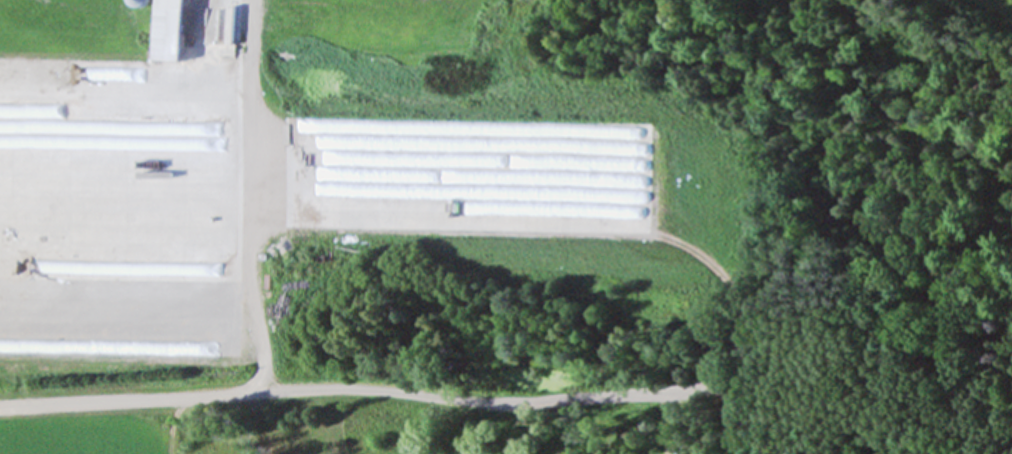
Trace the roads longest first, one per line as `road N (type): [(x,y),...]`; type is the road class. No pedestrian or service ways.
road 1 (residential): [(0,408),(340,387),(495,403),(687,391)]

